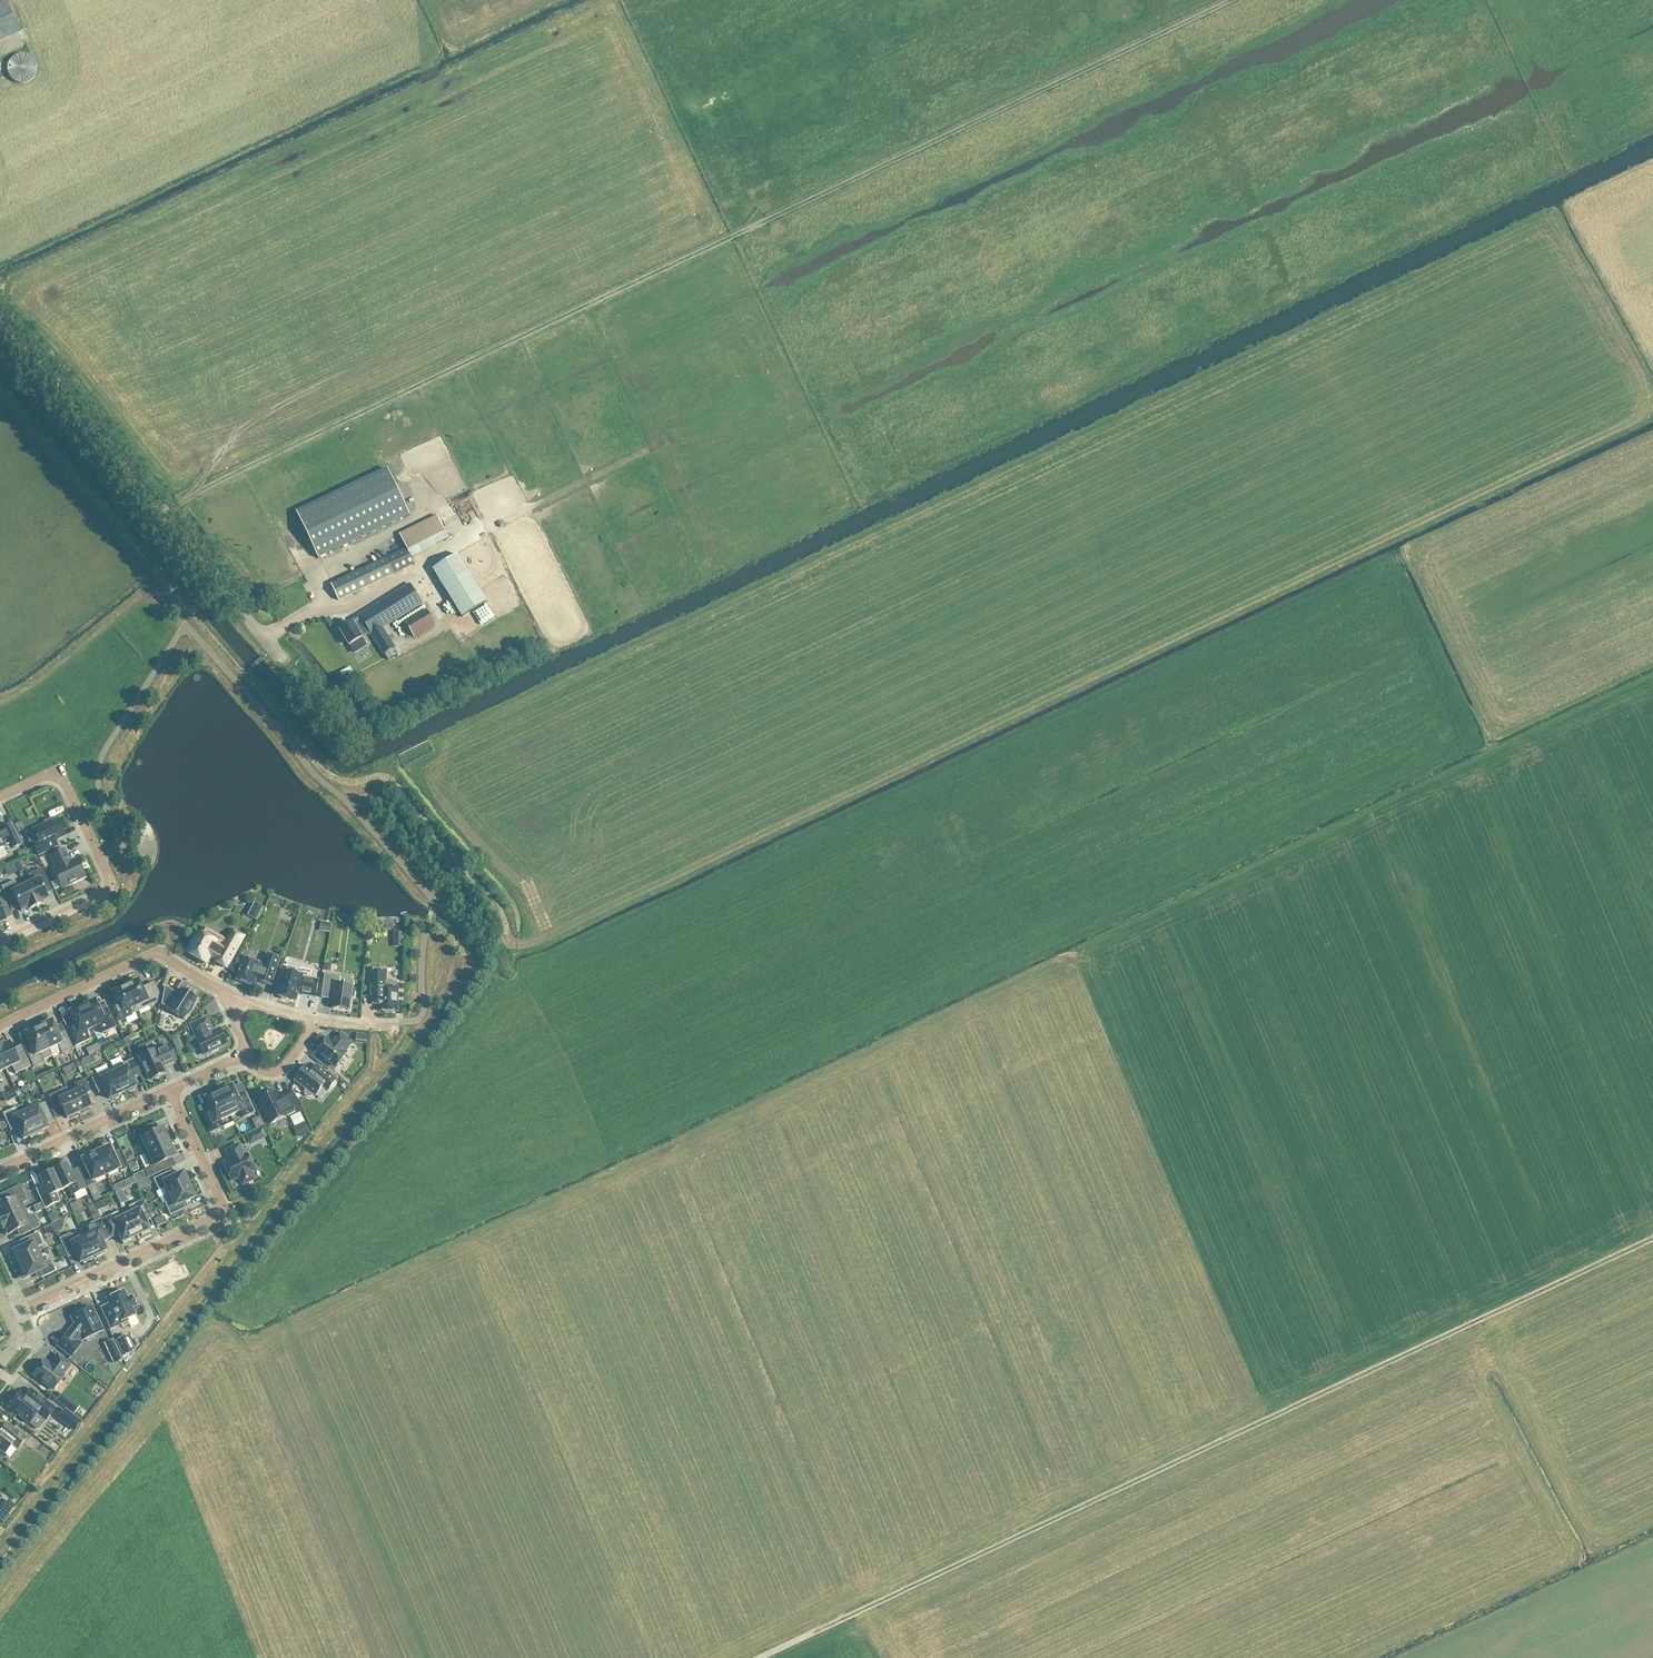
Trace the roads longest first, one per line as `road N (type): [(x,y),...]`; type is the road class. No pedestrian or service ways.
road 1 (residential): [(169,1089),(225,1212),(8,1313)]
road 2 (residential): [(0,795),(58,768),(112,886),(0,940)]
road 3 (residential): [(0,1024),(158,949),(222,992)]
road 4 (residential): [(0,1167),(169,1089)]

